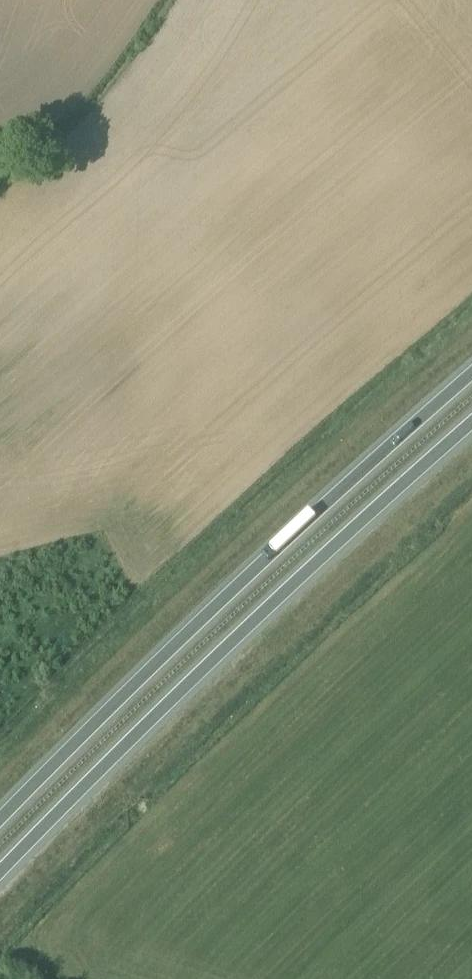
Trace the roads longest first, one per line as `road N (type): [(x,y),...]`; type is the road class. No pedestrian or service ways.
road 1 (trunk): [(0,874),(359,522),(471,425)]
road 2 (trunk): [(471,376),(336,492),(0,816)]

